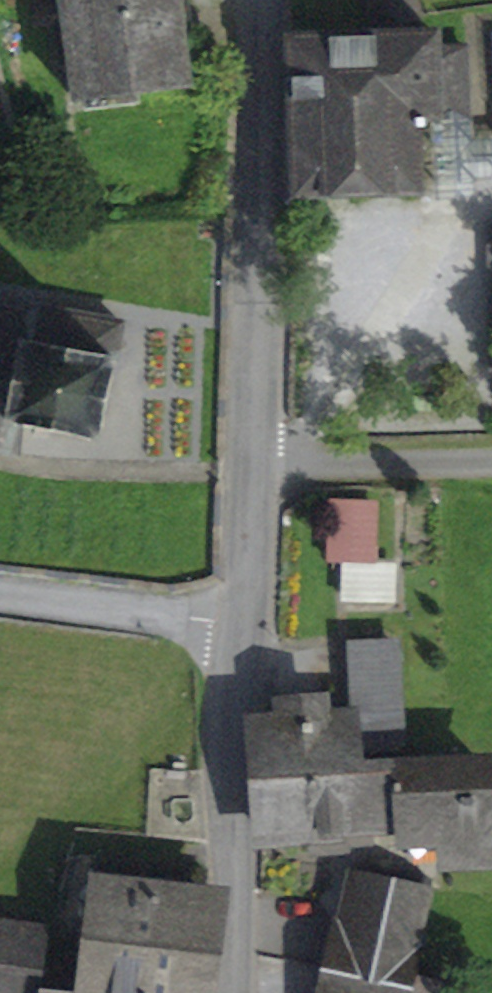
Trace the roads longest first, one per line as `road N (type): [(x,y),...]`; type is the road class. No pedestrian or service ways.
road 1 (residential): [(238,627),(260,0)]
road 2 (residential): [(232,992),(238,627)]
road 3 (unclassified): [(0,597),(238,627)]

